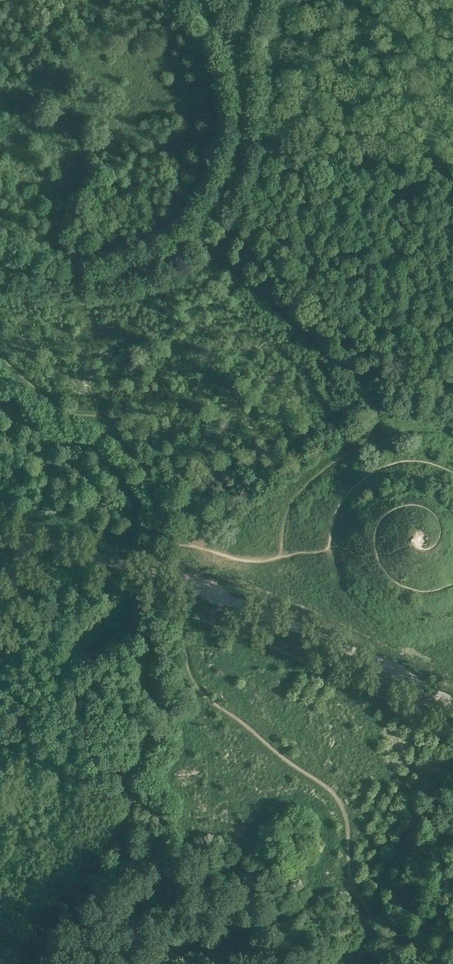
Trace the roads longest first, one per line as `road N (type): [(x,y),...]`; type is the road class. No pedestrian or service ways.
road 1 (unclassified): [(452,704),(211,592),(27,541)]

